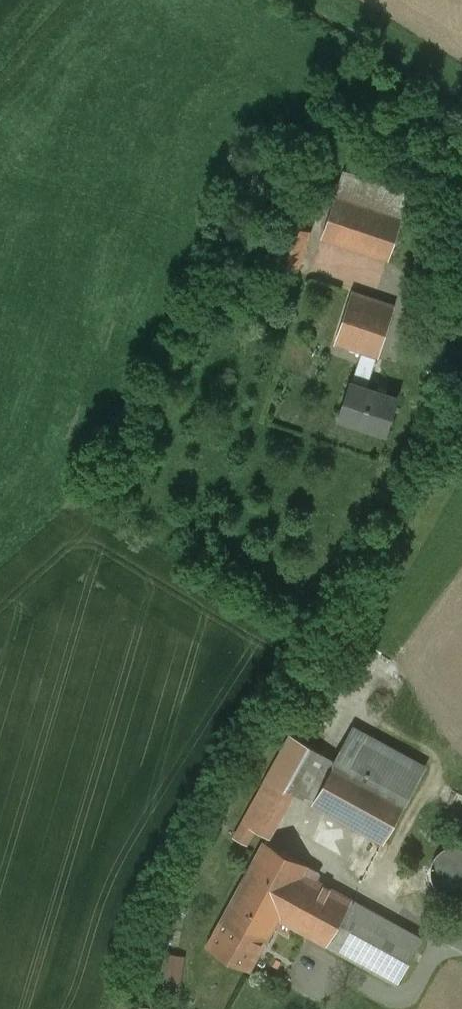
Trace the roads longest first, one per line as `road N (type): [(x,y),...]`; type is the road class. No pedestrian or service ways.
road 1 (track): [(98,1008),(132,886),(166,822),(292,628),(381,461),(454,346)]

